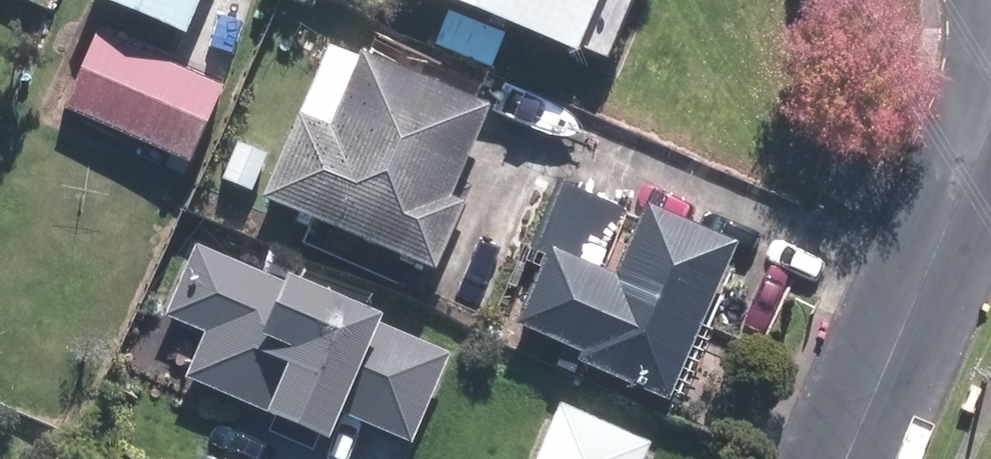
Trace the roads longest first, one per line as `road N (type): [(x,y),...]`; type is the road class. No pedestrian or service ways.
road 1 (tertiary): [(990,127),(849,458)]

